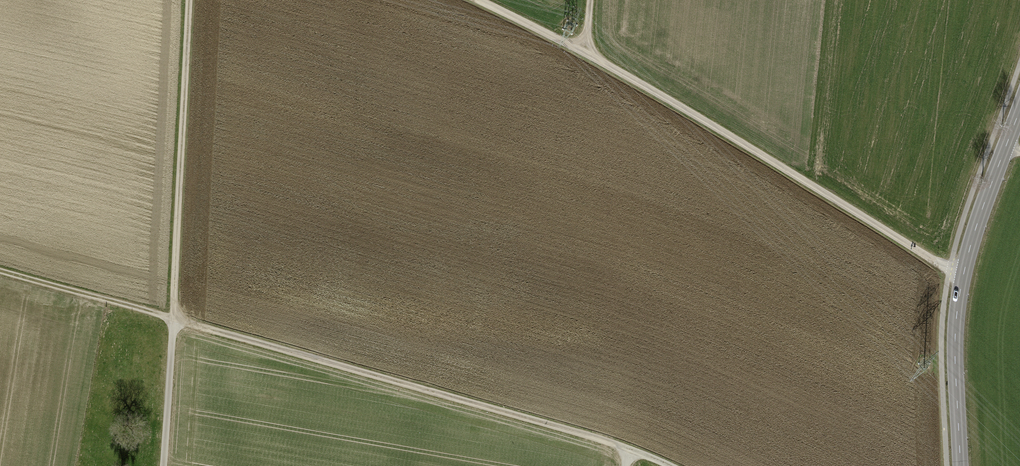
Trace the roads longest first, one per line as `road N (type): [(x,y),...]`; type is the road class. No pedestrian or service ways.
road 1 (track): [(962,275),(585,51),(476,0)]
road 2 (track): [(175,320),(663,465)]
road 3 (tertiary): [(1019,108),(962,275),(956,341),(961,465)]
road 4 (track): [(189,0),(175,320)]
road 5 (track): [(0,270),(175,320)]
road 6 (track): [(175,320),(164,465)]

